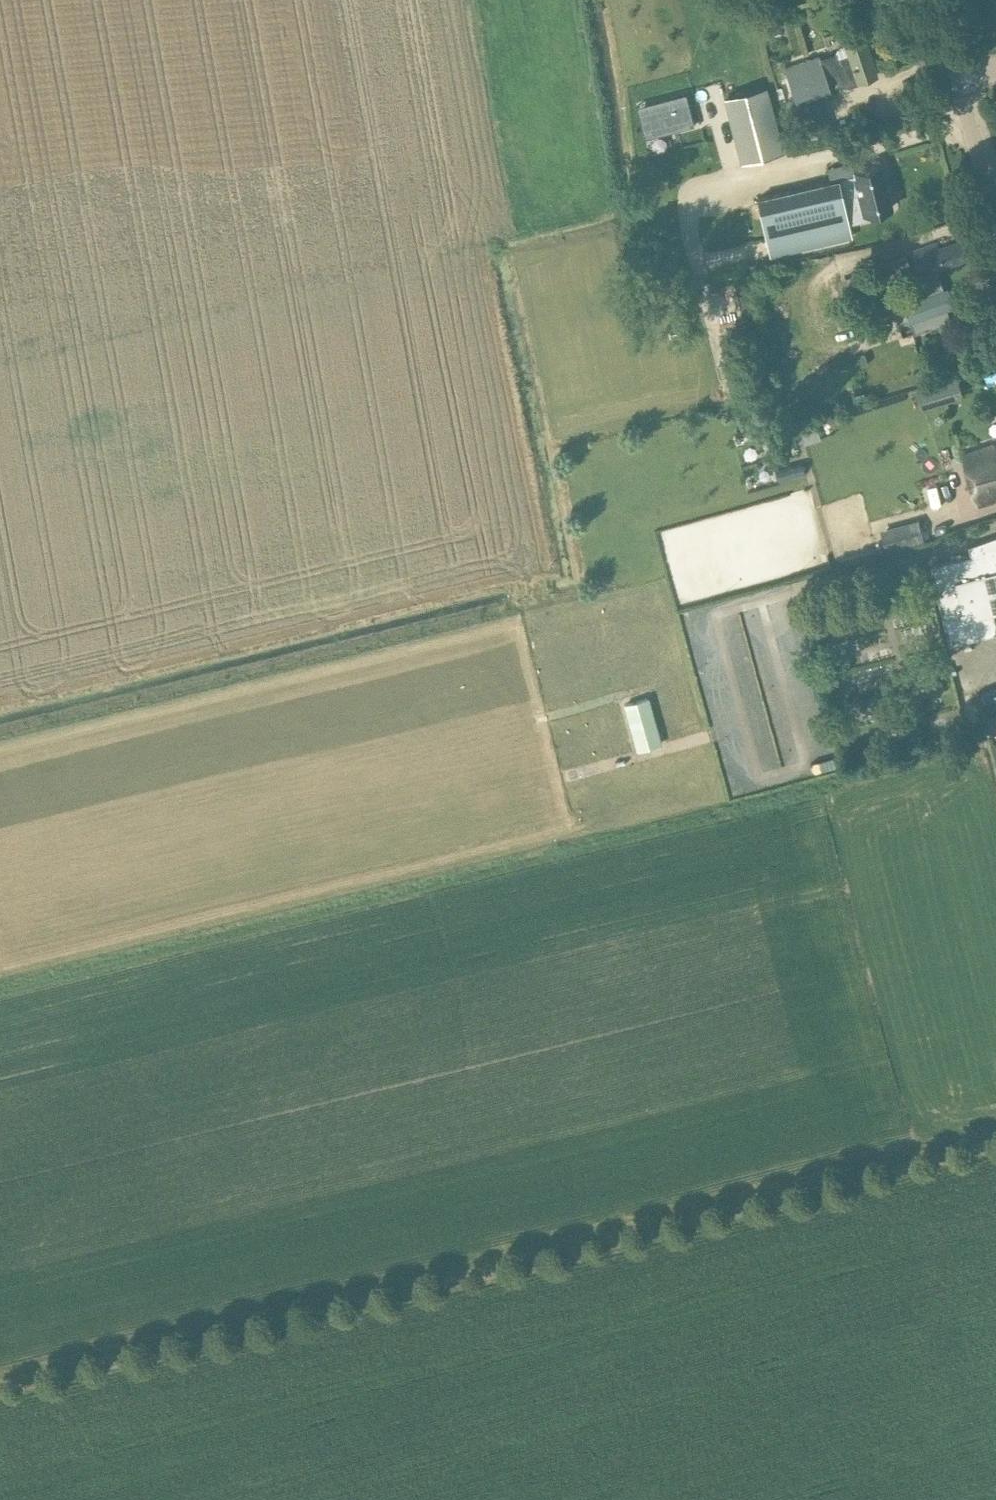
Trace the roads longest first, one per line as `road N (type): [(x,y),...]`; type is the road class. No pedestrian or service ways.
road 1 (residential): [(995,200),(956,83)]

